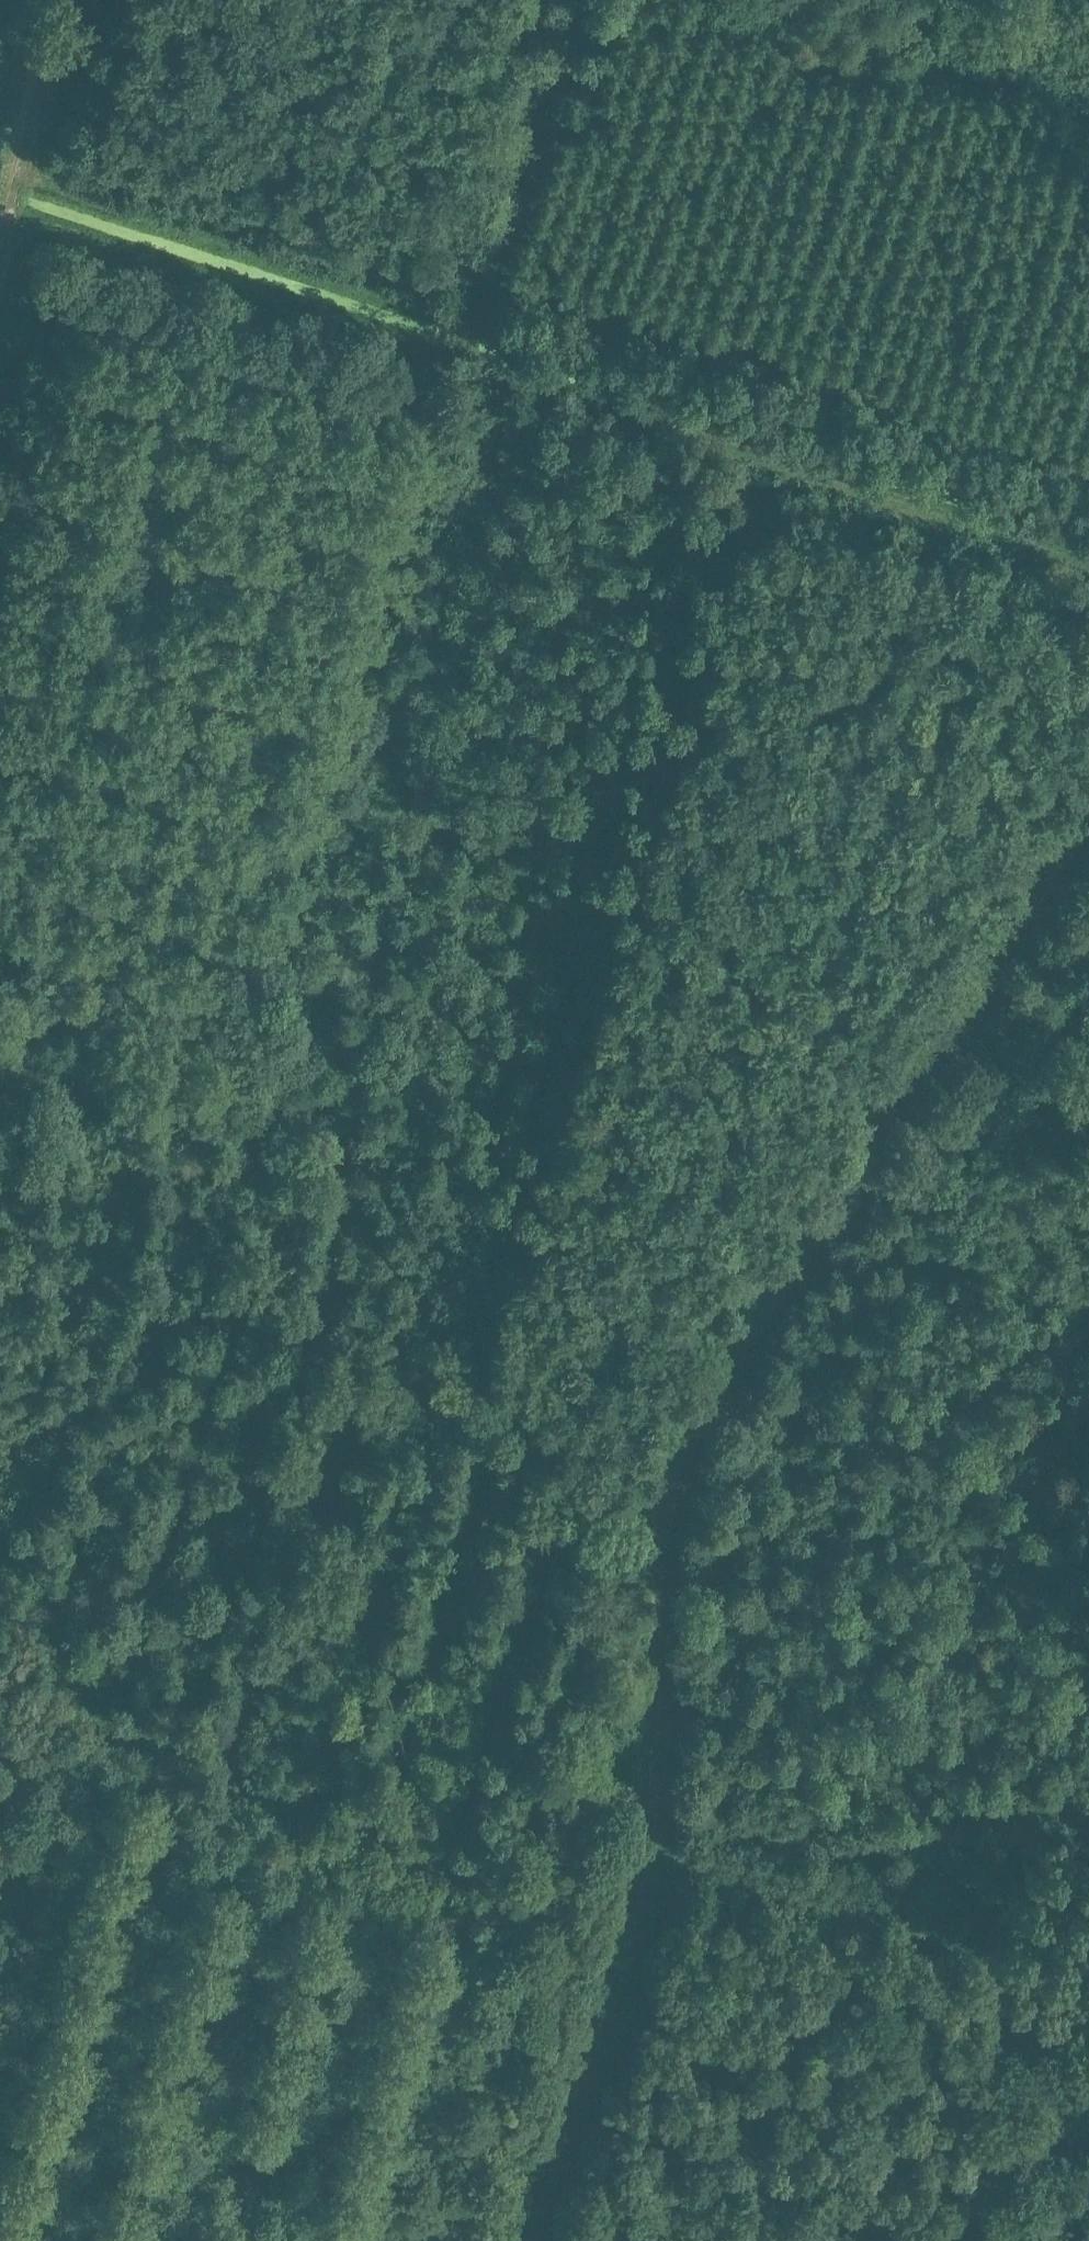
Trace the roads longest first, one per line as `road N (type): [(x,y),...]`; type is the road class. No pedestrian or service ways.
road 1 (track): [(535,2240),(658,1849),(654,1773),(674,1512),(712,1410),(1088,829)]
road 2 (track): [(1088,1986),(707,1856),(658,1849)]
road 3 (track): [(44,0),(0,354)]

